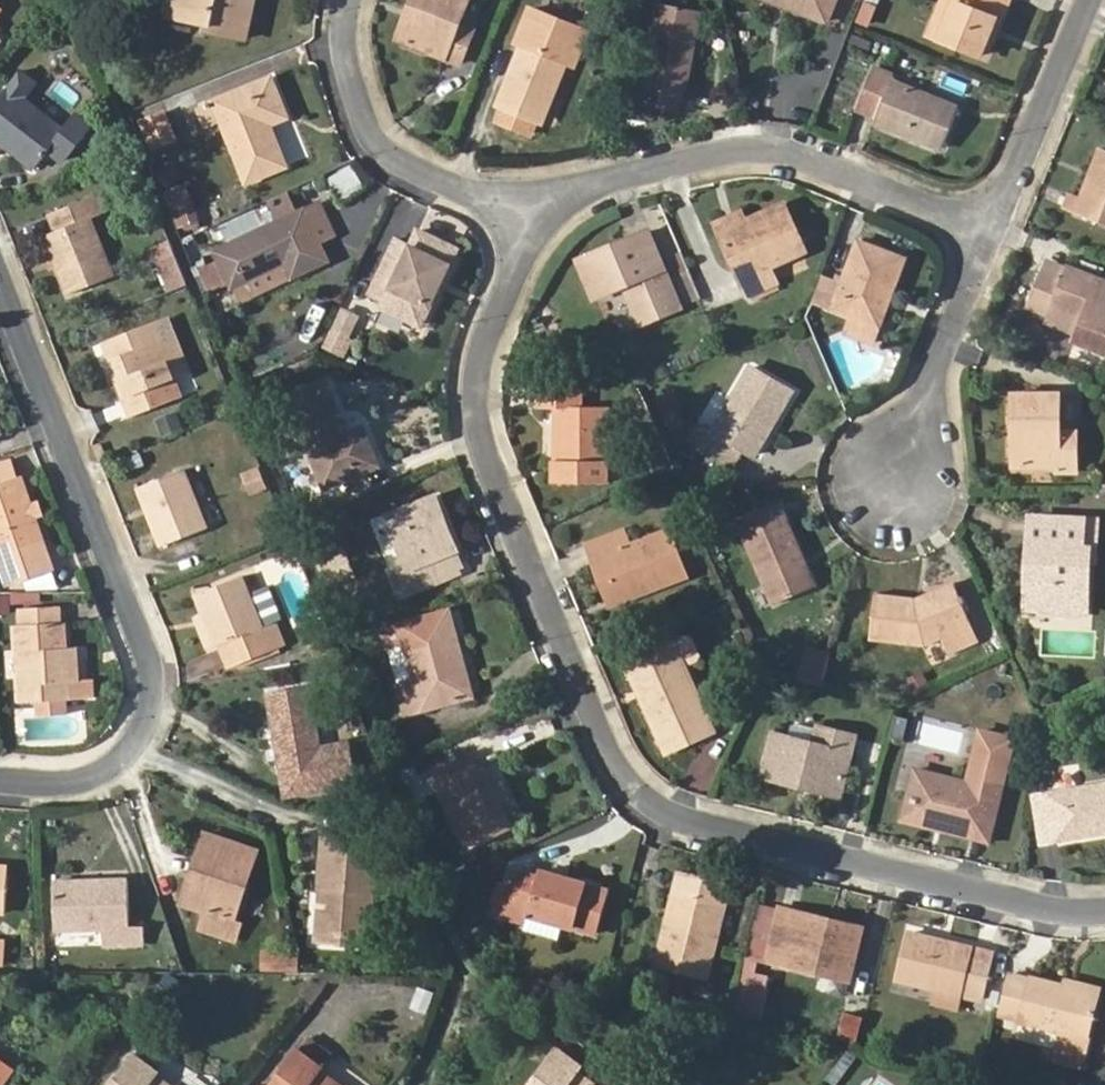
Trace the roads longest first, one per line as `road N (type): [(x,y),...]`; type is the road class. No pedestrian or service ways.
road 1 (residential): [(1104,913),(1073,913),(691,824),(645,797),(626,775),(487,438),(483,389),(536,210)]
road 2 (residential): [(133,749),(150,727),(158,689),(153,651),(0,271)]
road 3 (residential): [(536,210),(719,158),(790,151),(1000,231)]
road 4 (residential): [(536,210),(415,170),(381,140),(351,43),(357,0)]
road 5 (residential): [(1000,231),(903,487)]
road 6 (residential): [(1100,0),(1000,231)]
road 7 (residential): [(0,779),(60,784),(102,776),(133,749)]
road 8 (residential): [(133,749),(246,800)]

